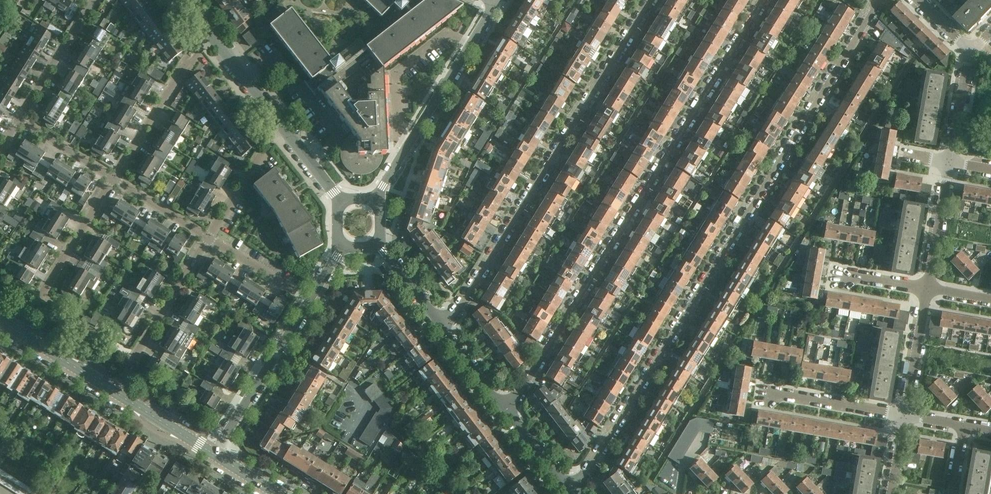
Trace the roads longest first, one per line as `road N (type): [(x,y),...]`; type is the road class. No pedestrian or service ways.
road 1 (residential): [(880,0),(573,493)]
road 2 (residential): [(507,413),(763,0)]
road 3 (residential): [(651,0),(443,334)]
road 4 (residential): [(376,198),(495,4)]
road 5 (residential): [(216,453),(310,299)]
road 6 (residential): [(114,390),(209,238)]
road 7 (residential): [(17,330),(113,179)]
road 8 (residential): [(113,179),(210,36)]
road 9 (residential): [(759,391),(904,417)]
road 10 (residential): [(18,121),(94,0)]
road 11 (residential): [(209,238),(280,123)]
road 12 (residential): [(904,417),(927,290)]
road 13 (residential): [(927,290),(949,164)]

